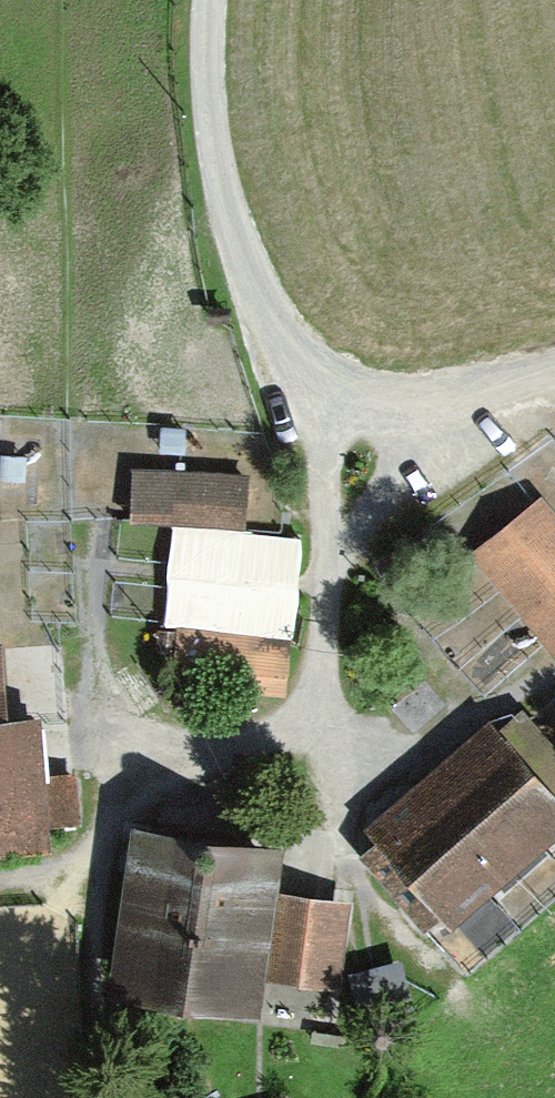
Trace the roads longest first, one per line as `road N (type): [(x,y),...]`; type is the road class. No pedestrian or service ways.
road 1 (track): [(321,397),(327,535),(308,707),(256,744),(104,760)]
road 2 (track): [(308,707),(364,768),(554,670)]
road 3 (track): [(91,1097),(82,881)]
road 4 (track): [(327,535),(385,488),(423,411)]
road 5 (track): [(82,881),(104,760)]

